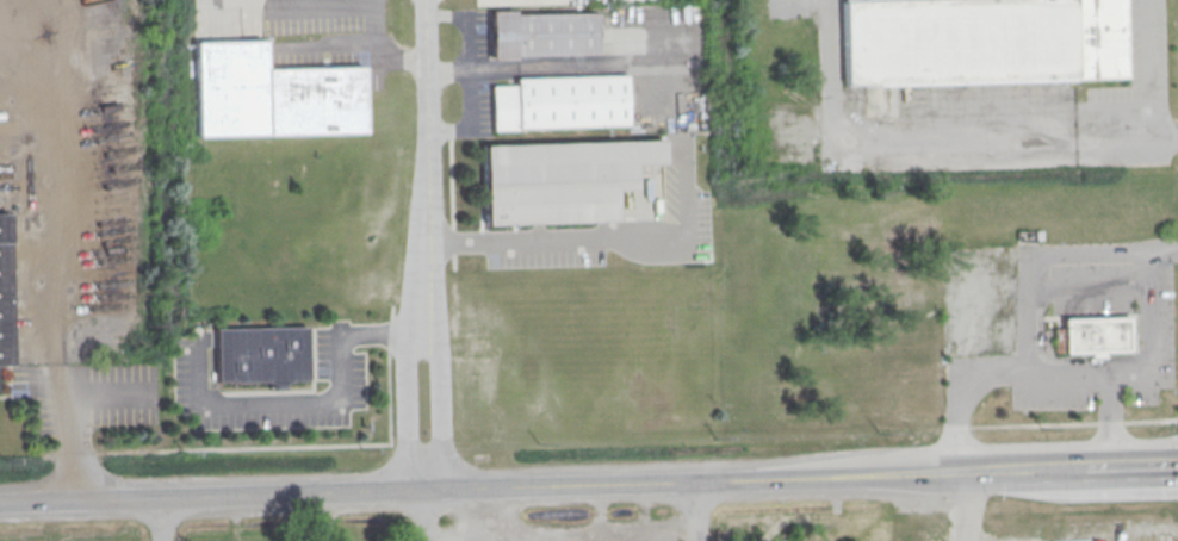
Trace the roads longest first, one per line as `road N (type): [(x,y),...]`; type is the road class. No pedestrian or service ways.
road 1 (secondary): [(968,474),(0,503)]
road 2 (residential): [(423,0),(421,331)]
road 3 (secondary): [(1177,469),(968,474)]
road 4 (residential): [(421,331),(404,355),(408,455),(398,490)]
road 5 (residential): [(451,487),(442,354),(421,331)]

